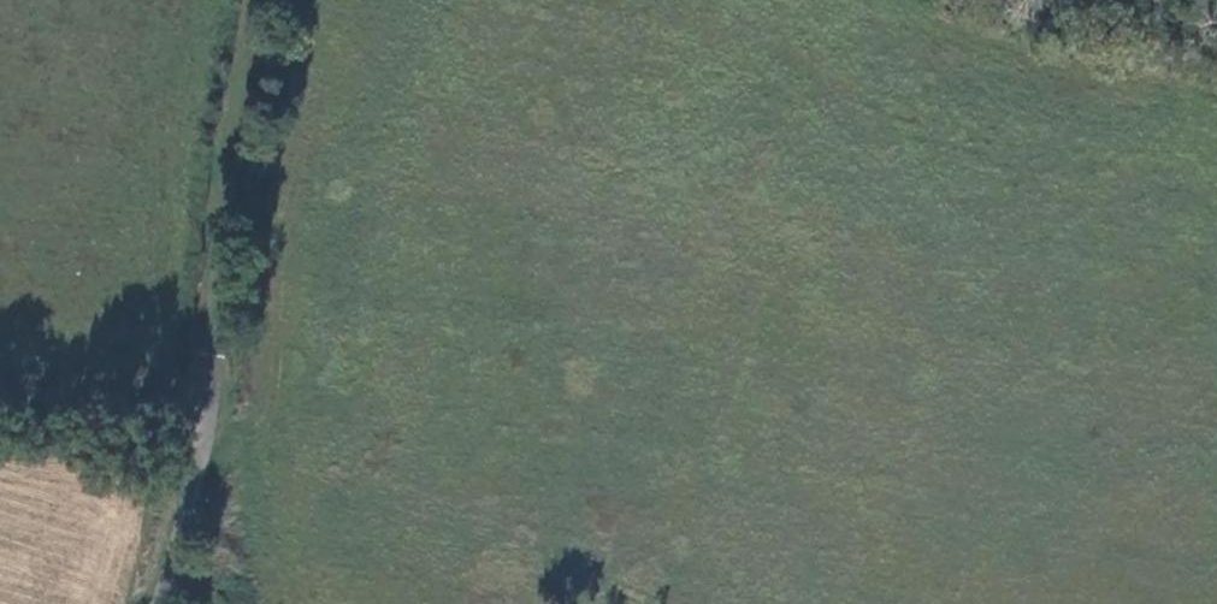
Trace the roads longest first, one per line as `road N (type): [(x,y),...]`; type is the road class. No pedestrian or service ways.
road 1 (unclassified): [(156,603),(199,449),(219,194),(256,0)]

